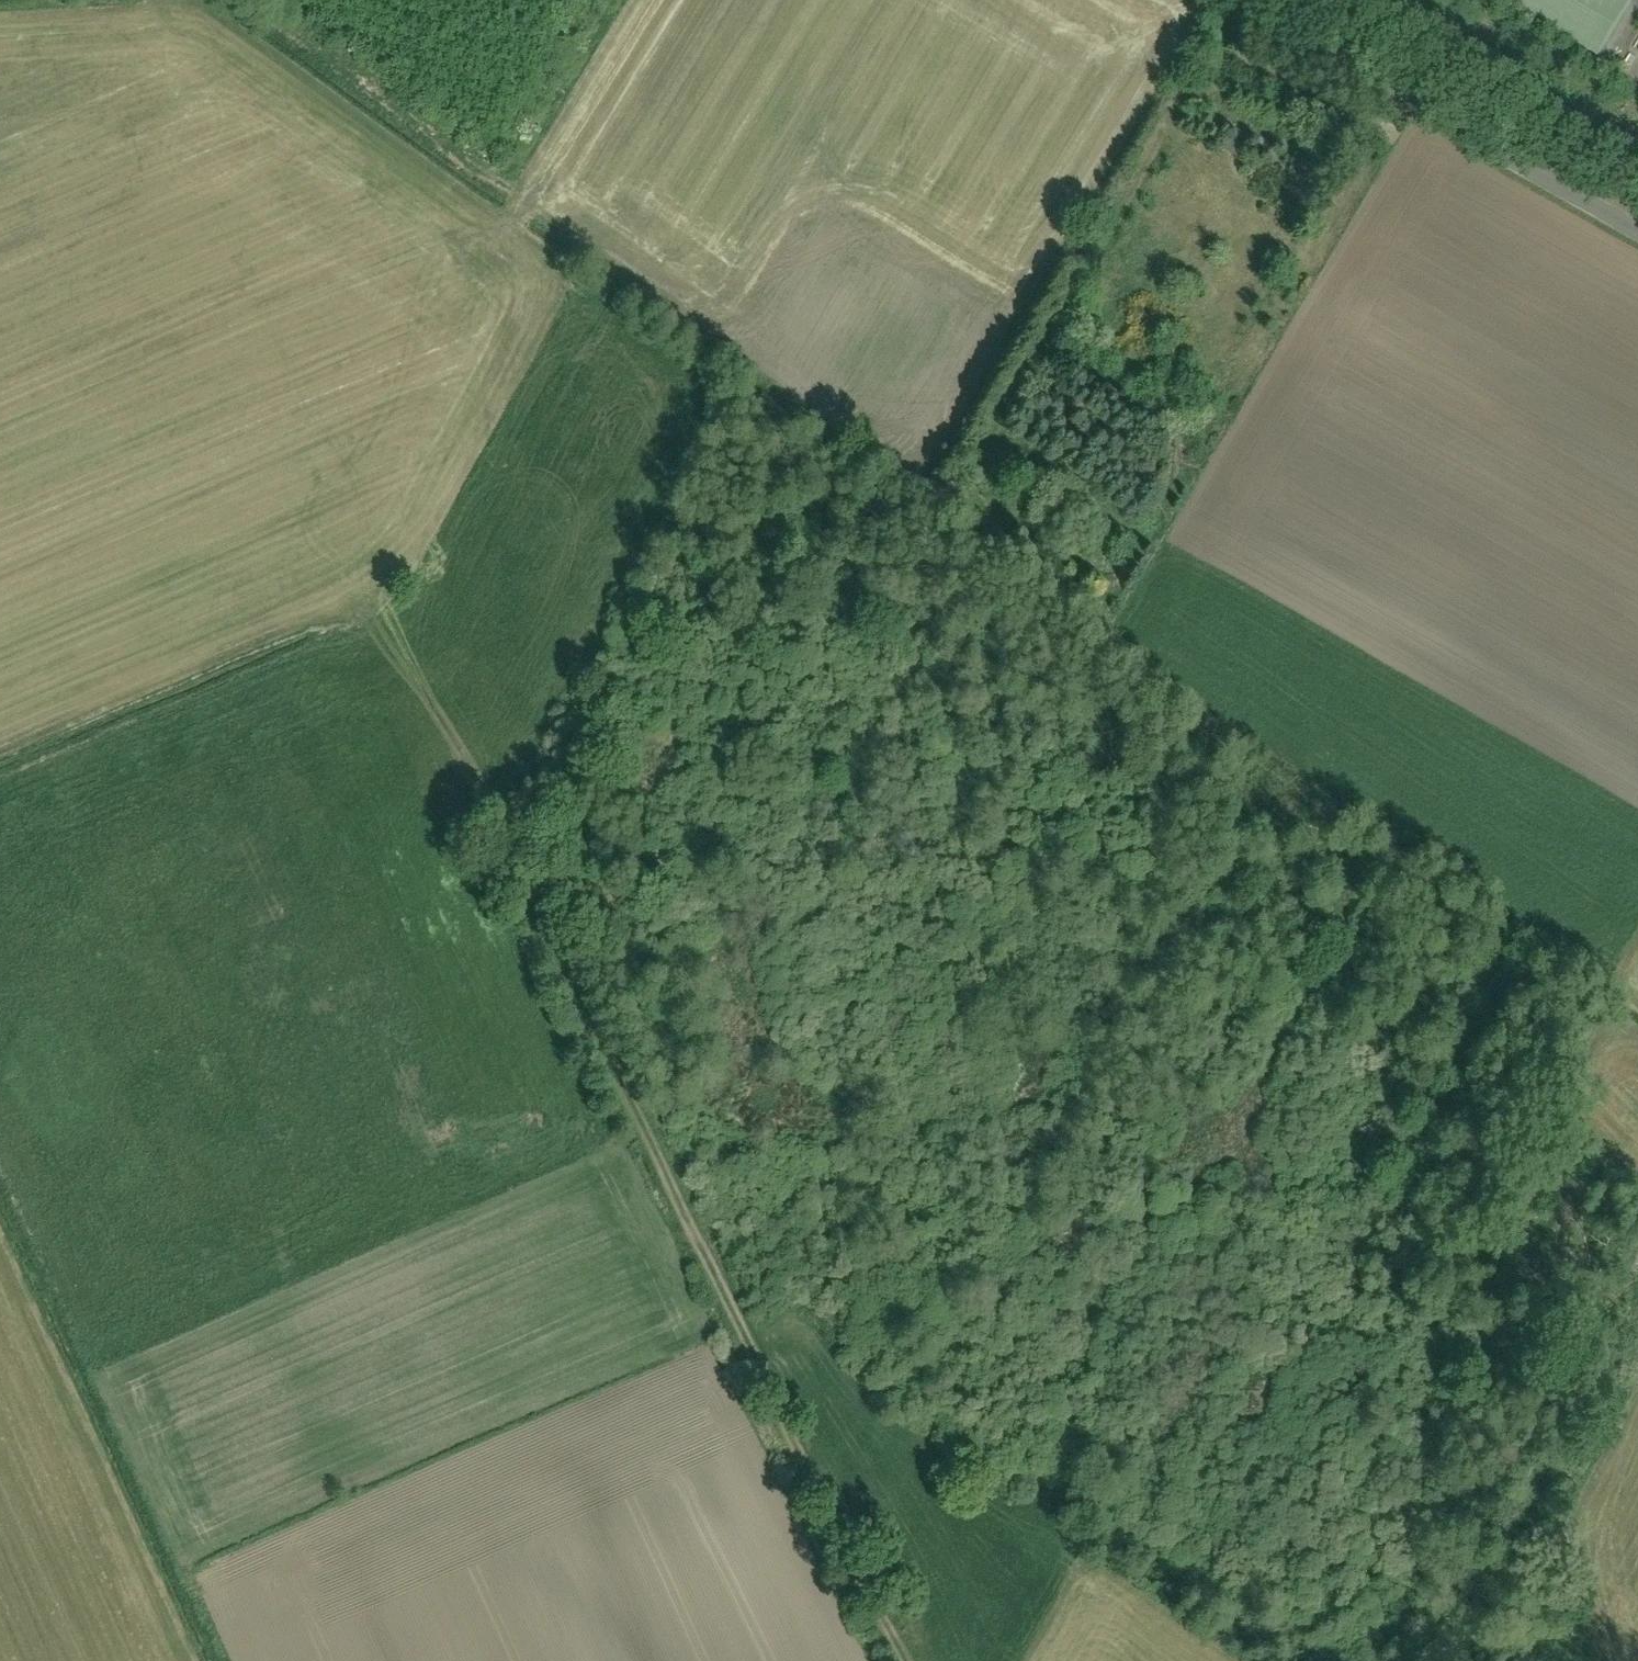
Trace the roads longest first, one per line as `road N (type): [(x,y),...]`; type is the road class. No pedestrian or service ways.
road 1 (track): [(497,823),(901,1660)]
road 2 (residential): [(1637,233),(1226,0)]

